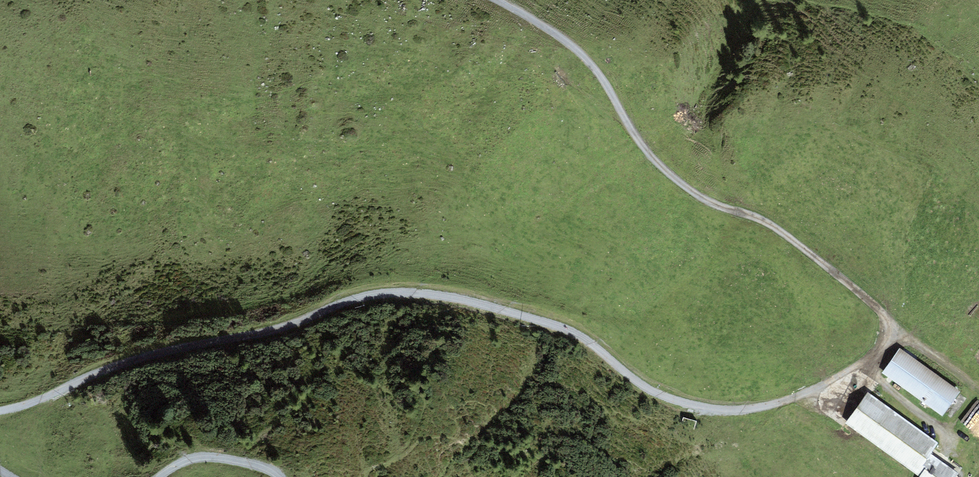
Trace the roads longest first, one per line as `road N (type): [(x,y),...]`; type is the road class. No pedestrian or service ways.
road 1 (track): [(898,326),(875,357),(791,397),(712,410),(648,391),(580,338),(466,291),(319,307),(172,336),(76,379),(0,401)]
road 2 (track): [(898,326),(753,223),(687,198),(575,45),(488,0)]
road 3 (track): [(139,476),(187,453),(275,476)]

